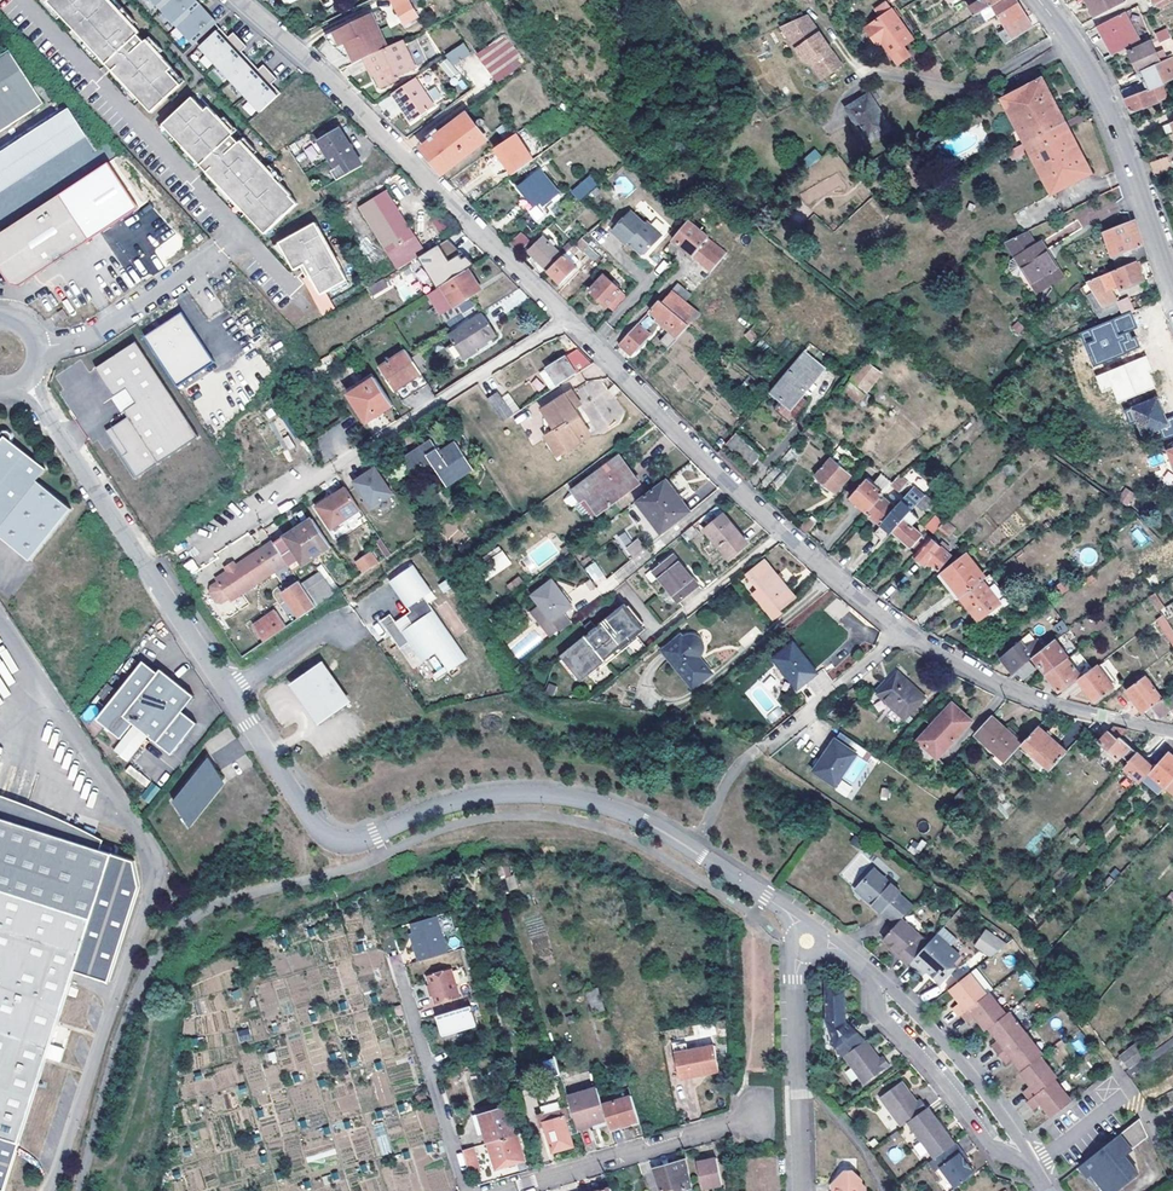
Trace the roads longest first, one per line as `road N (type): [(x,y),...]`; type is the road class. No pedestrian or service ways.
road 1 (residential): [(902,630),(719,477),(241,0)]
road 2 (residential): [(228,692),(326,836),(367,838),(480,797),(589,802),(692,850),(791,915),(807,941)]
road 3 (residential): [(24,380),(228,692)]
road 4 (secondary): [(1040,0),(1100,88),(1172,283)]
road 5 (residential): [(1172,734),(964,672),(902,630)]
road 6 (residential): [(501,1190),(751,1116)]
road 7 (residential): [(873,976),(881,1015),(991,1146),(1032,1165)]
road 8 (residential): [(802,1190),(795,972),(807,941)]
road 9 (residential): [(1032,1165),(952,1051),(873,976)]
road 10 (residential): [(36,346),(112,321),(241,233)]
road 11 (residential): [(902,630),(760,749)]
road 12 (residential): [(228,692),(315,632),(349,630)]

